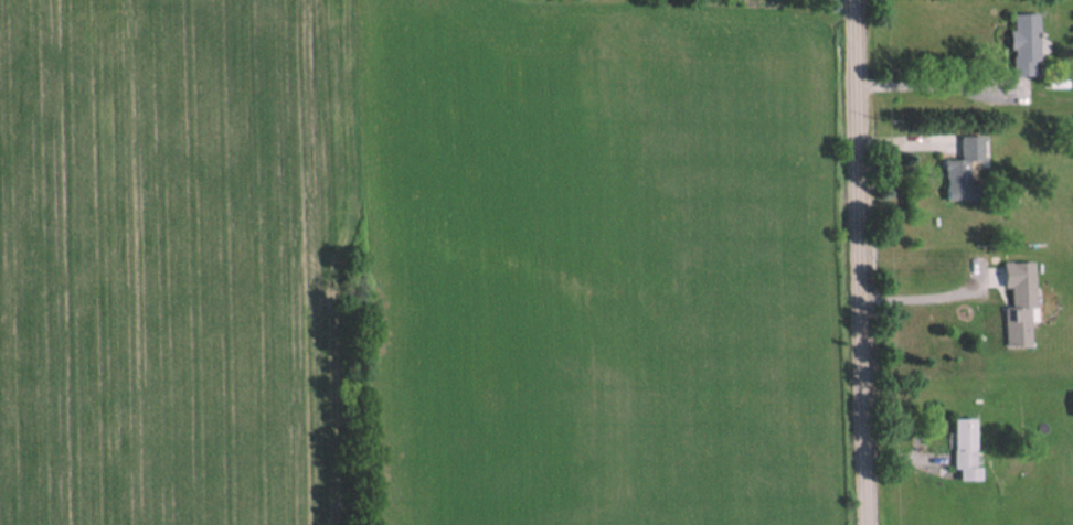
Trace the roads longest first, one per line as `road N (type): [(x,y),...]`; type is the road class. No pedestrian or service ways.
road 1 (residential): [(862,0),(875,524)]

